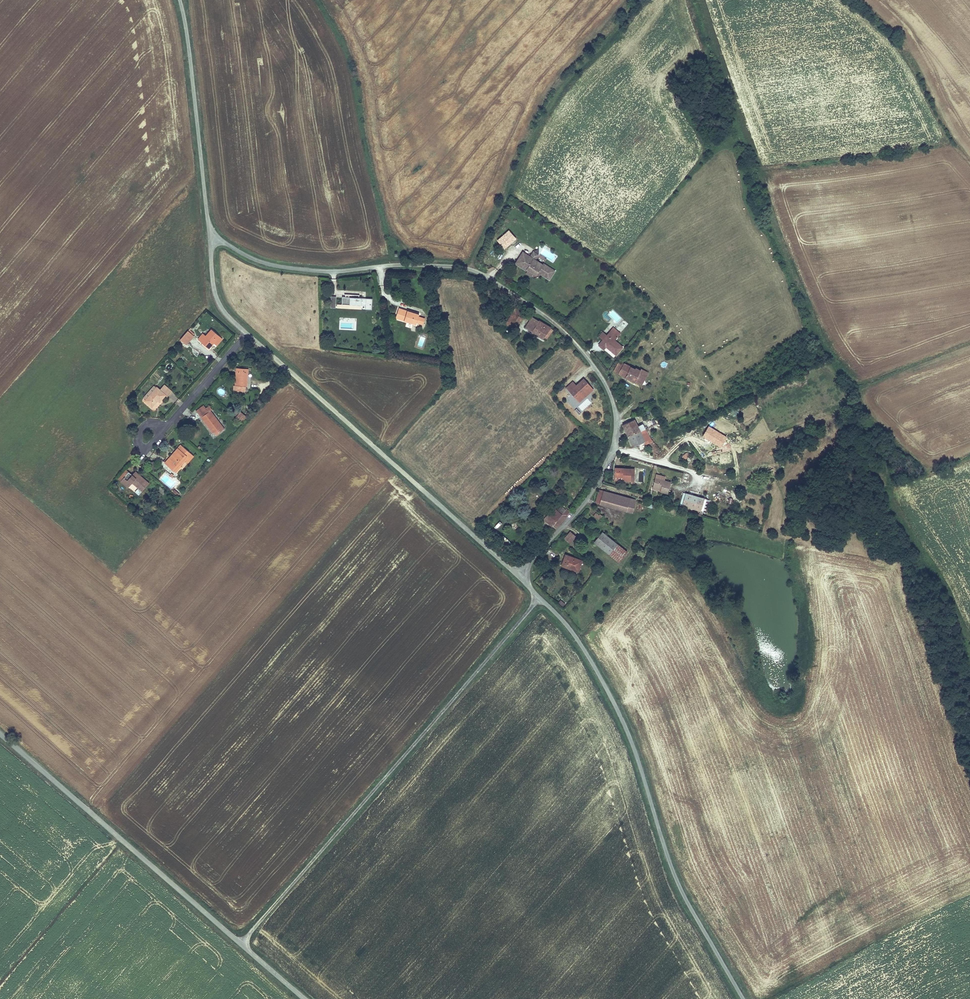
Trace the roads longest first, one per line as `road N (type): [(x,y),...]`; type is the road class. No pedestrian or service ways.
road 1 (residential): [(210,237),(293,268),(471,269),(571,339),(610,393),(615,441),(589,496),(518,575)]
road 2 (unclassified): [(540,598),(240,944)]
road 3 (unclassified): [(540,598),(577,639),(611,697),(674,873),(742,998)]
road 4 (unclassified): [(248,335),(518,575)]
road 5 (tertiary): [(240,944),(0,733)]
road 6 (track): [(637,0),(626,24),(552,102),(471,269)]
road 7 (unclassified): [(179,0),(210,237)]
road 8 (residential): [(164,430),(248,335)]

